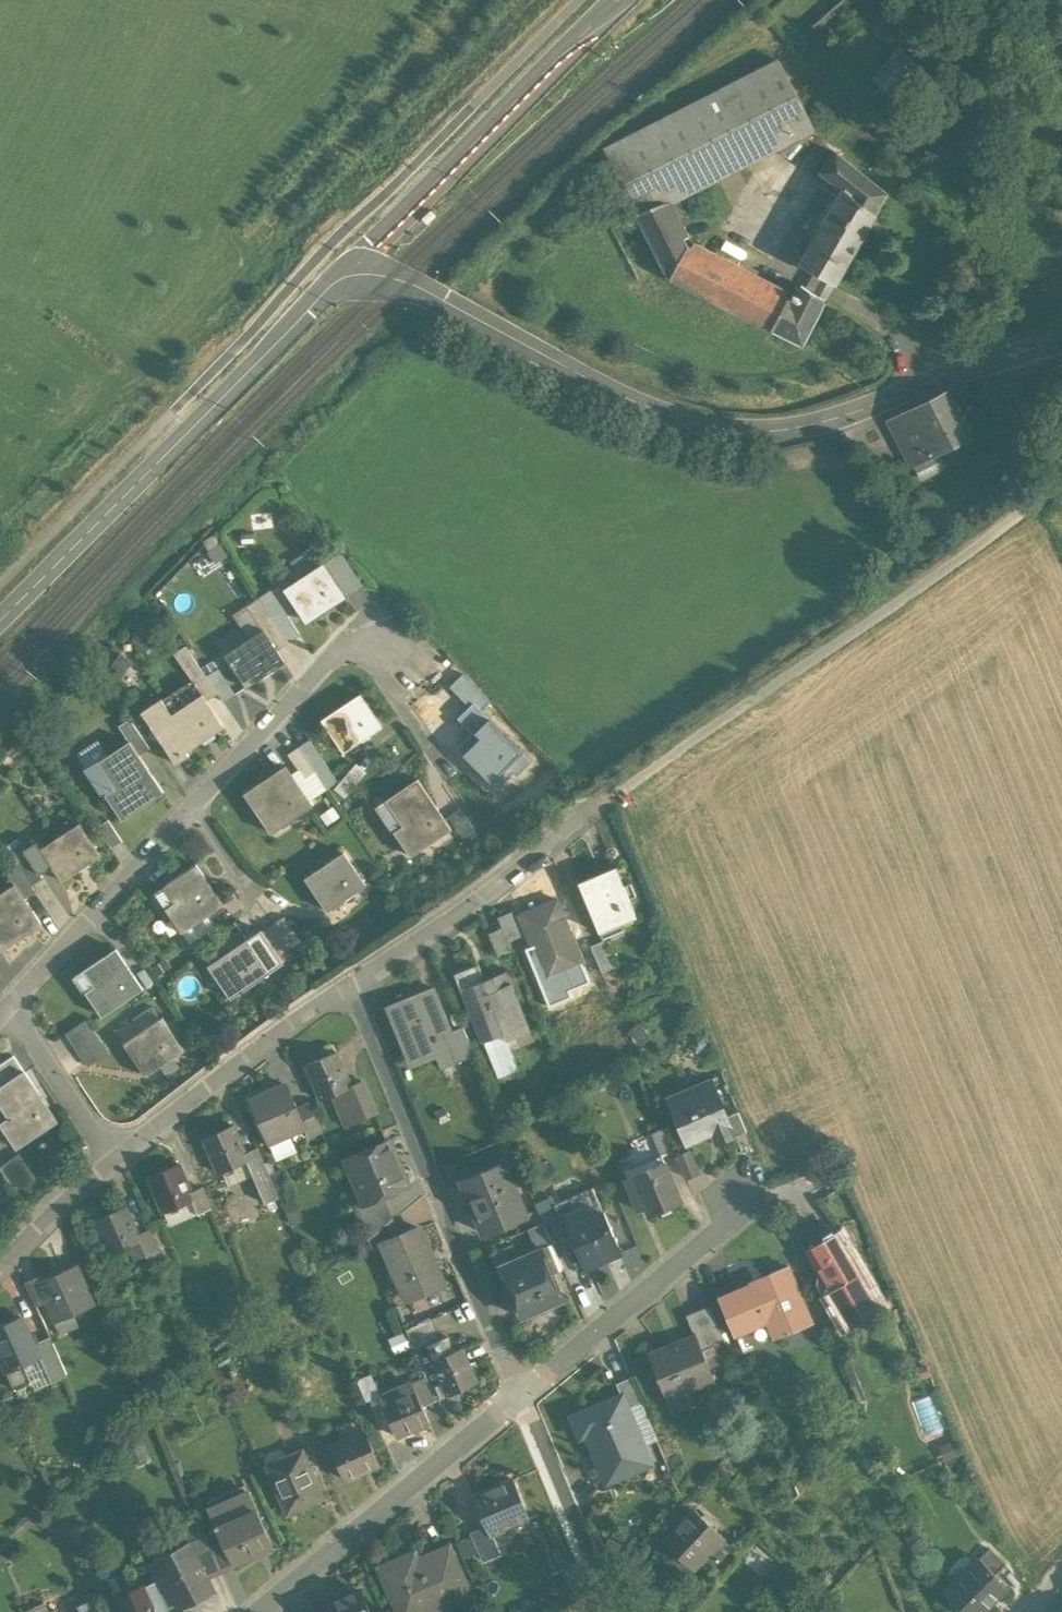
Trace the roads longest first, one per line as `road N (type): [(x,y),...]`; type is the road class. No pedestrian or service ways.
road 1 (secondary): [(353,274),(410,282),(670,413),(762,432),(819,425),(1061,341)]
road 2 (track): [(1061,479),(1003,531),(591,811)]
road 3 (residential): [(15,1003),(200,809),(342,642),(371,628),(409,663)]
road 4 (secondary): [(0,623),(331,284),(353,274)]
road 5 (residential): [(522,1394),(357,982)]
road 6 (secondary): [(616,0),(353,274)]
road 7 (residential): [(522,1394),(256,1611)]
road 8 (residential): [(745,1189),(725,1221),(522,1394)]
road 9 (residential): [(357,982),(121,1155)]
road 10 (residential): [(591,811),(357,982)]
road 11 (residential): [(613,1611),(522,1394)]
road 12 (residential): [(121,1155),(15,1003)]
road 13 (residential): [(121,1155),(0,1266)]

